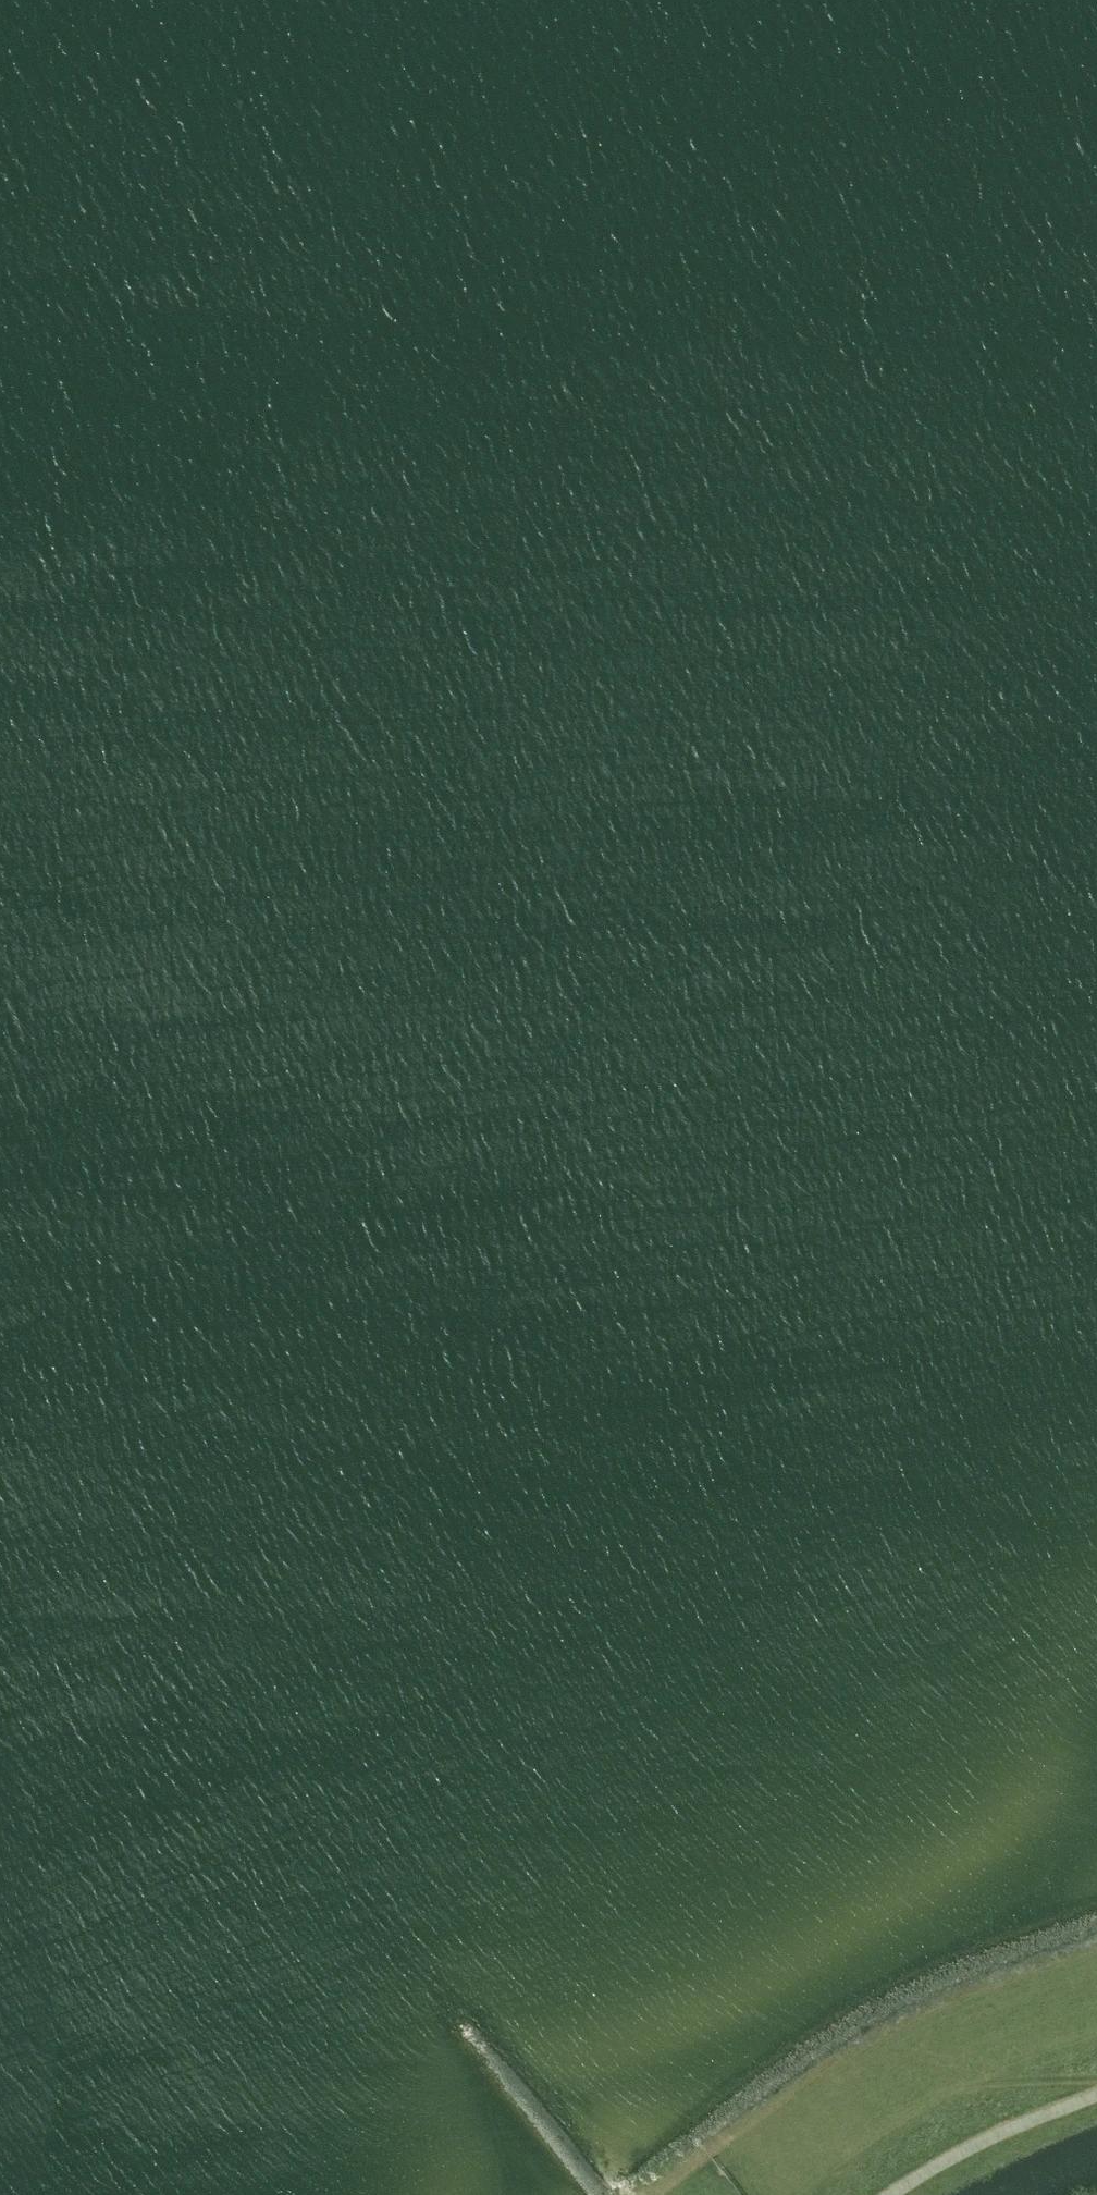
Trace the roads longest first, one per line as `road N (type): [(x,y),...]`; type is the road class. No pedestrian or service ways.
road 1 (track): [(1096,2082),(955,2085)]

